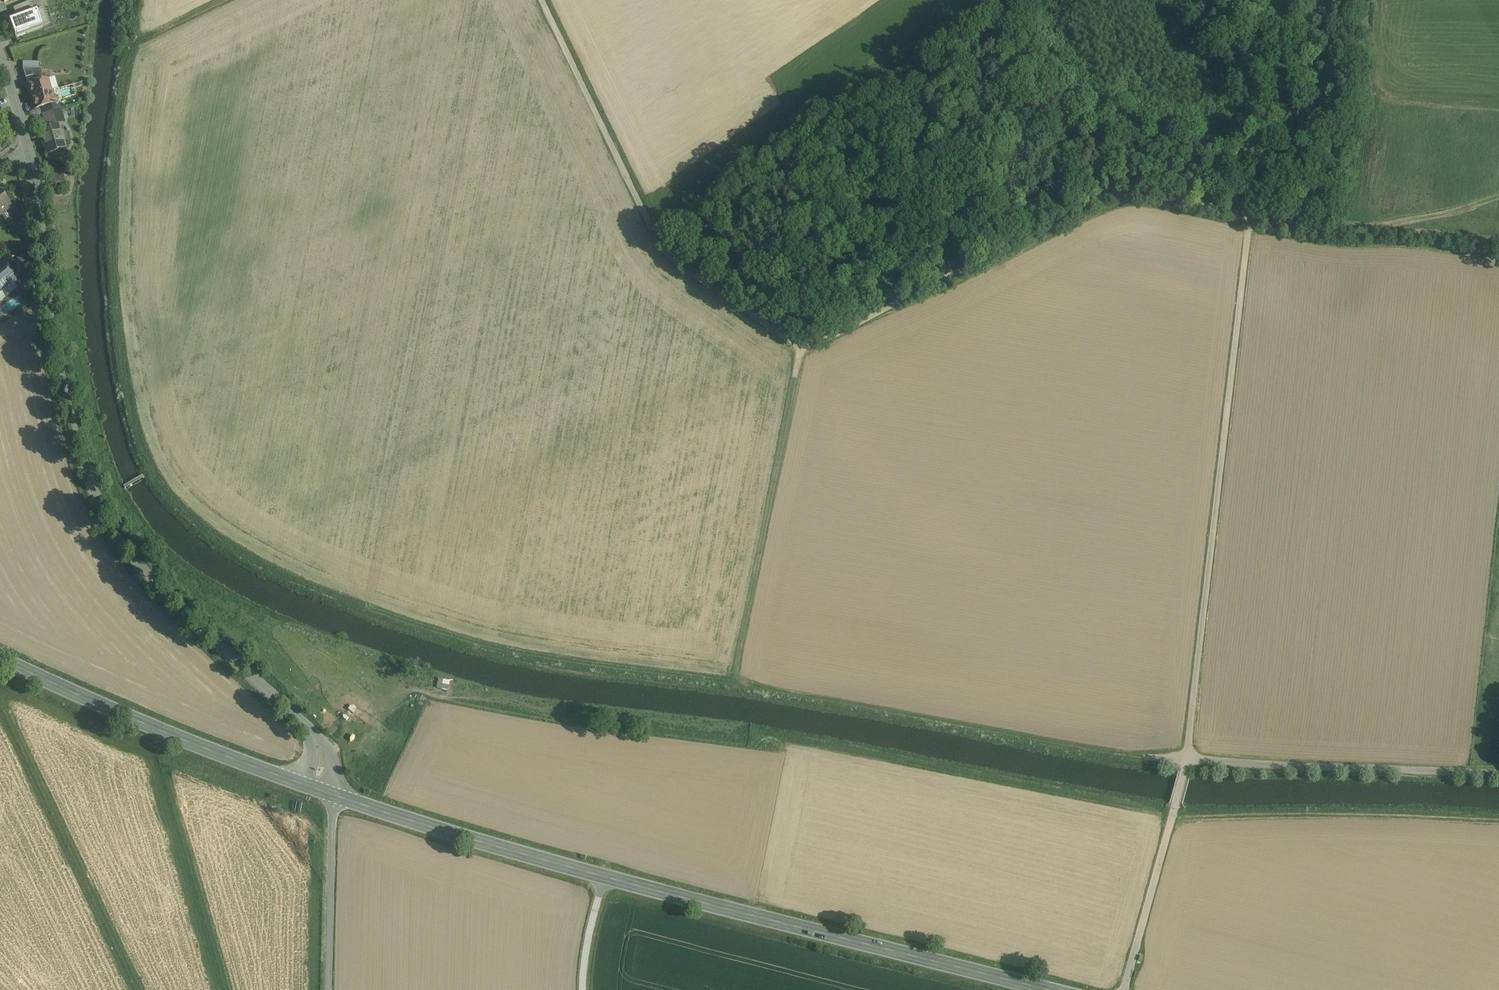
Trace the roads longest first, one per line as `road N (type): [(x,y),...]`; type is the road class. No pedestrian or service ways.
road 1 (unclassified): [(541,0),(668,255),(802,345),(829,338),(1102,197),(1145,191),(1248,219),(1191,756)]
road 2 (secondary): [(332,794),(609,878),(1053,989)]
road 3 (residential): [(332,794),(312,735),(126,546),(100,503),(63,383),(28,146)]
road 4 (secondary): [(0,658),(332,794)]
road 5 (track): [(802,345),(736,663)]
road 6 (unclassified): [(1191,756),(1498,771)]
road 7 (track): [(1248,219),(1498,242)]
road 8 (unclassified): [(1191,756),(1125,989)]
road 9 (unclassified): [(328,989),(332,794)]

